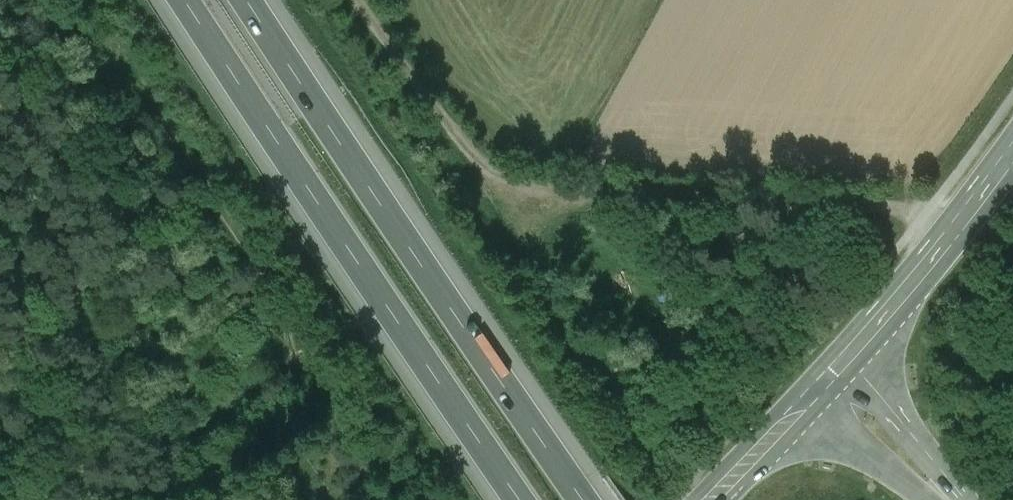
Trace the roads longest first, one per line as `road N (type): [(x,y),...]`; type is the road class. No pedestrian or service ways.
road 1 (track): [(361,0),(455,137),(509,179),(579,194),(729,192),(895,206),(927,211),(953,233)]
road 2 (motorway): [(583,499),(249,0)]
road 3 (motorway): [(197,0),(526,499)]
road 4 (tertiary): [(1012,151),(846,358)]
road 5 (motorway): [(963,499),(846,358)]
road 6 (motorway): [(811,399),(926,499)]
road 7 (secondary): [(811,399),(710,499)]

